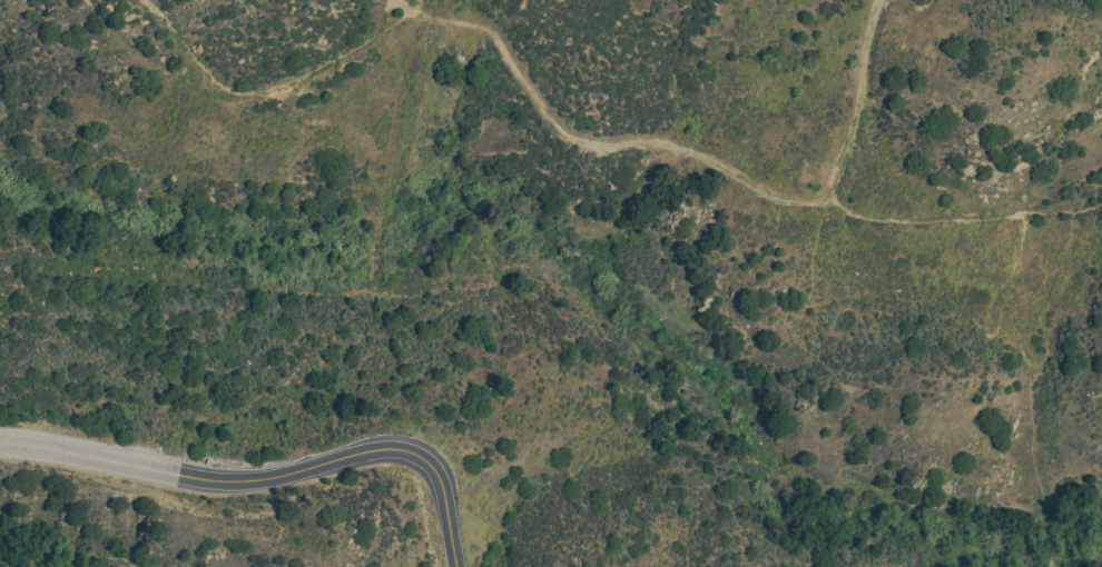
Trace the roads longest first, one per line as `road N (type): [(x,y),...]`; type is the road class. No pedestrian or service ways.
road 1 (track): [(878,0),(840,166),(827,193),(793,201),(705,153),(642,139),(603,143),(558,127),(491,30),(411,13),(285,84),(235,92),(210,77),(146,0)]
road 2 (tertiary): [(346,455),(236,478),(0,438)]
road 3 (track): [(1101,203),(903,221),(849,213),(827,193)]
road 4 (tertiary): [(457,566),(432,466),(396,447),(346,455)]

